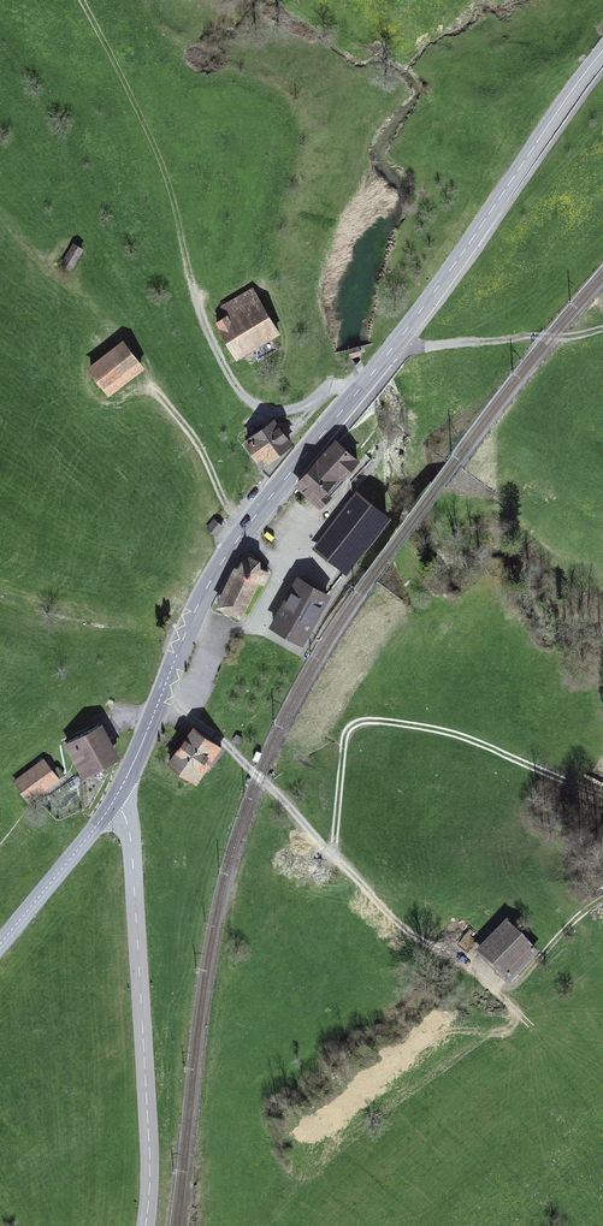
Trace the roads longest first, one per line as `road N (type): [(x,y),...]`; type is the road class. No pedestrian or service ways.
road 1 (secondary): [(113,801),(228,552),(396,343),(602,51)]
road 2 (track): [(357,393),(332,388),(296,408),(272,411),(235,385),(203,315),(173,198),(82,0)]
road 3 (track): [(159,699),(234,753),(406,930),(470,970),(529,1025)]
road 4 (tertiary): [(146,1225),(149,1128),(133,861),(126,818),(113,801)]
road 5 (track): [(396,343),(414,348),(602,328)]
road 6 (secondary): [(0,942),(113,801)]
road 7 (track): [(149,383),(248,526)]

